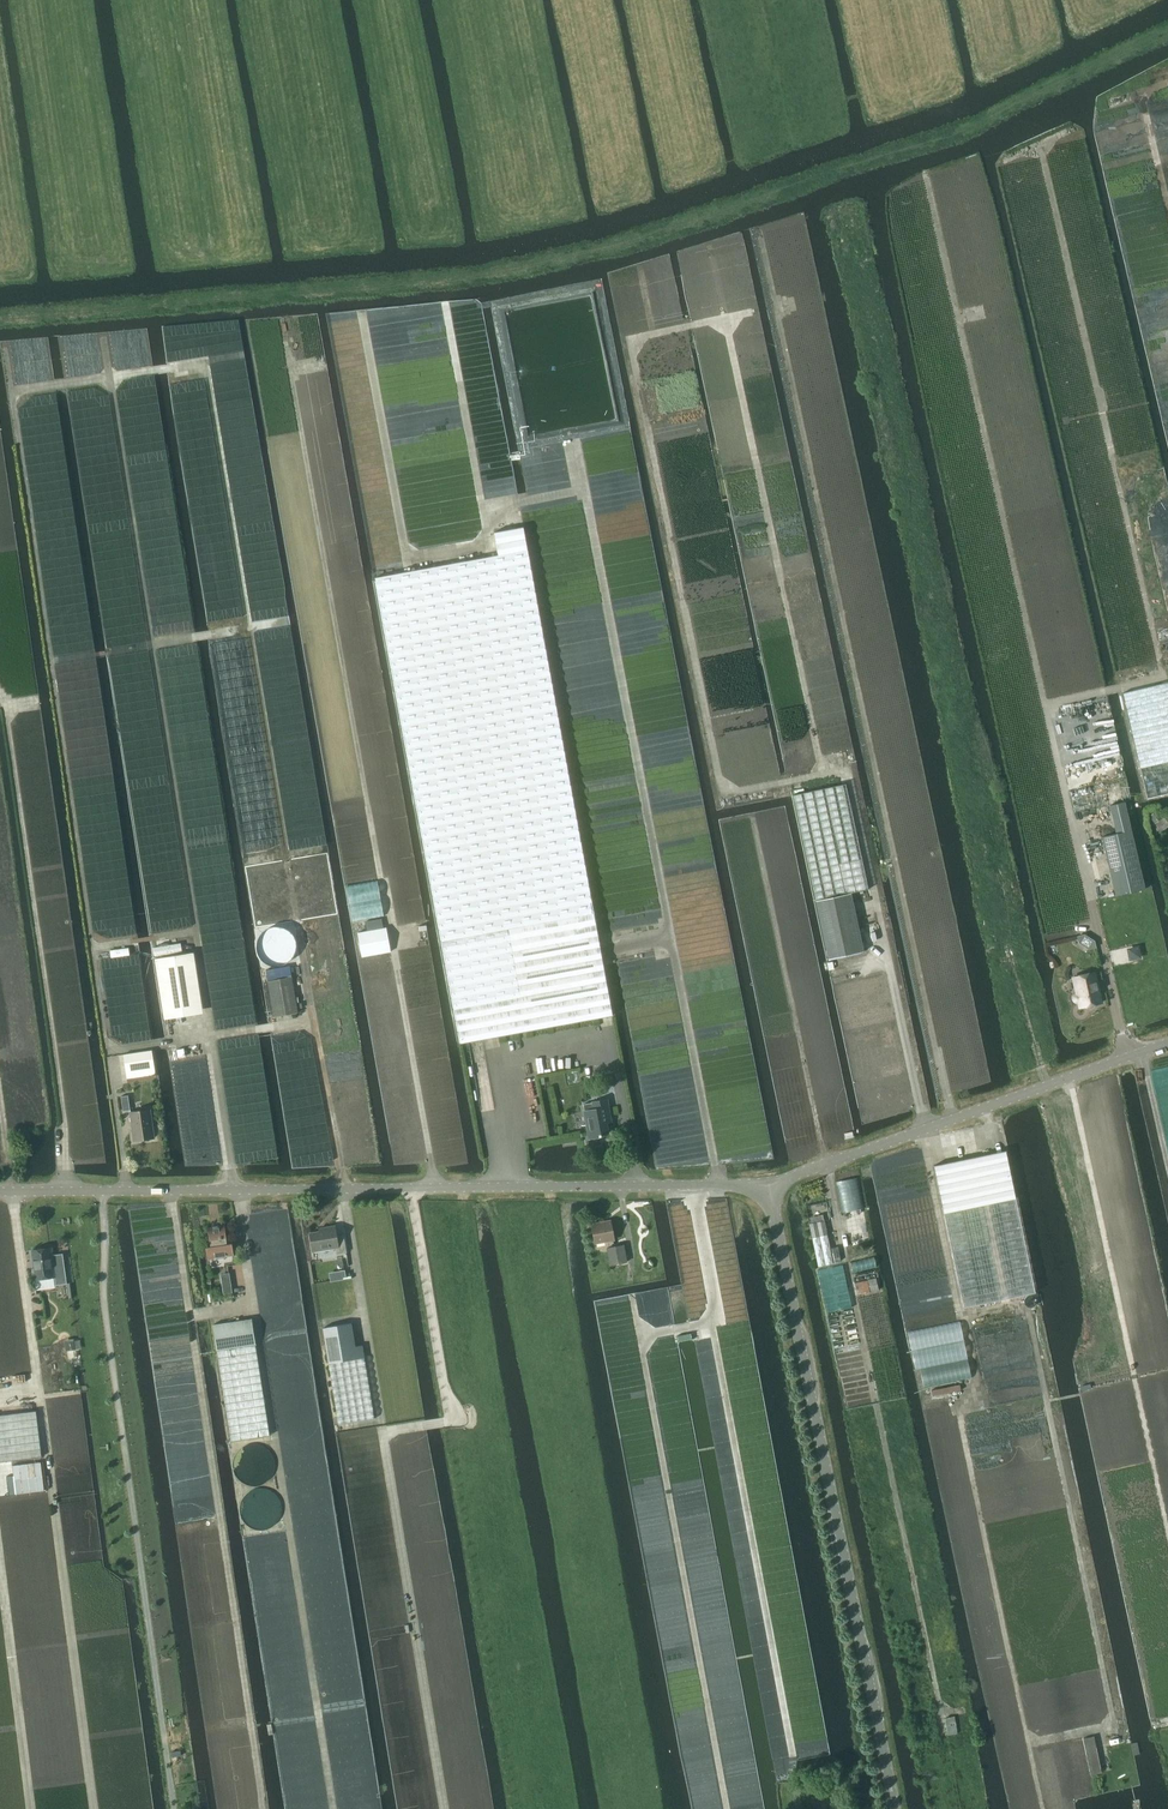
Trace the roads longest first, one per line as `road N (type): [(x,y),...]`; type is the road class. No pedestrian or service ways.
road 1 (unclassified): [(0,1191),(768,1185)]
road 2 (track): [(718,1185),(572,440)]
road 3 (track): [(302,964),(202,362),(107,378)]
road 4 (track): [(738,1808),(643,1335),(718,1321),(693,1185)]
road 5 (track): [(1069,804),(925,175)]
road 6 (unclassified): [(895,1808),(768,1185)]
road 7 (track): [(191,913),(107,378),(16,392)]
road 8 (track): [(387,916),(288,354)]
road 9 (track): [(941,1712),(825,1164)]
road 10 (track): [(95,1808),(23,1270)]
road 11 (track): [(1044,1808),(966,1397),(984,1386),(961,1314)]
road 12 (track): [(336,1808),(259,1306)]
road 13 (track): [(441,1808),(360,1317)]
road 14 (track): [(823,773),(725,318)]
road 15 (unclassified): [(768,1185),(1167,1042)]
road 16 (track): [(584,489),(482,508),(445,303)]
road 17 (track): [(723,792),(823,773),(848,777),(879,914)]
road 18 (track): [(33,1808),(0,1548)]
road 19 (track): [(629,339),(753,312)]

